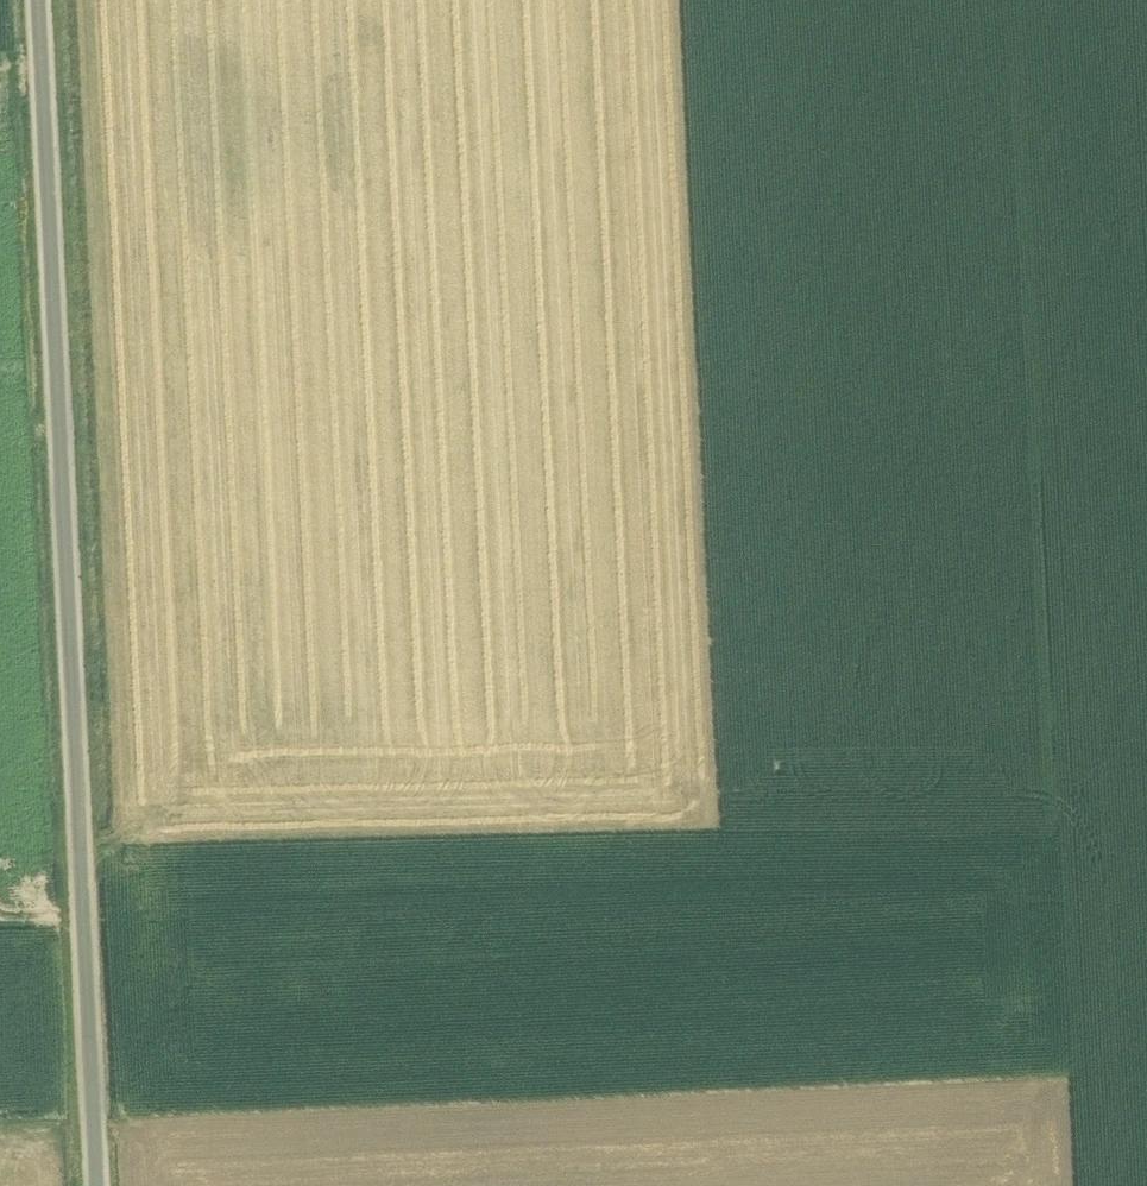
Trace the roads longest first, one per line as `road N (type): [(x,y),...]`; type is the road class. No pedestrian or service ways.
road 1 (unclassified): [(99,1185),(44,0)]

